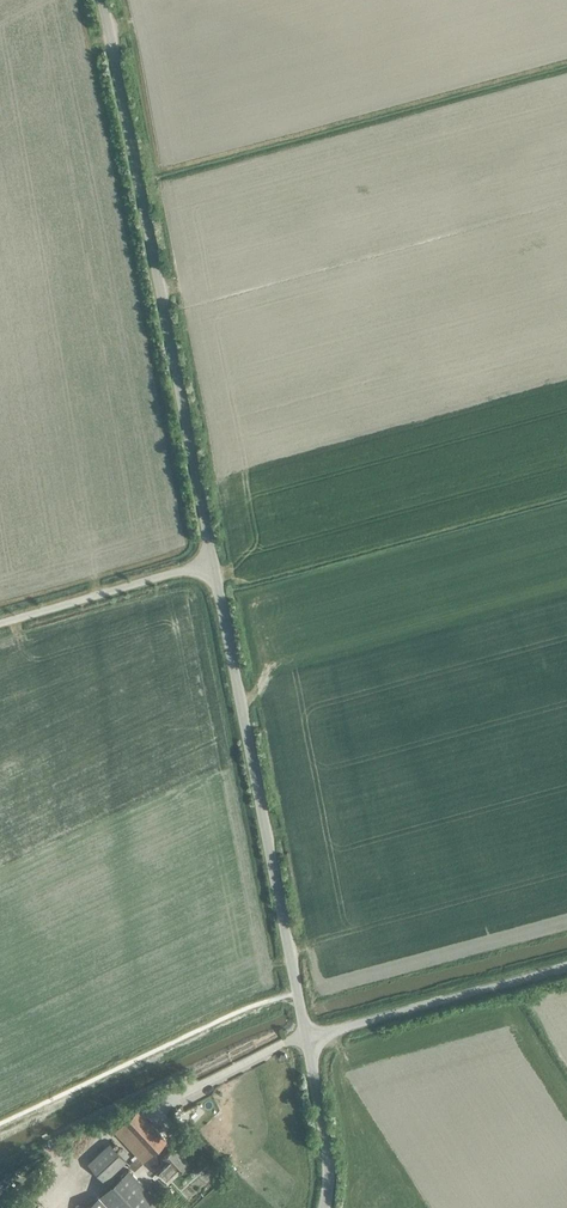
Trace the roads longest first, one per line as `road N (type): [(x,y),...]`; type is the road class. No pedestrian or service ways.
road 1 (unclassified): [(214,562),(101,0)]
road 2 (unclassified): [(308,1033),(214,562)]
road 3 (unclassified): [(308,1033),(566,963)]
road 4 (unclassified): [(0,620),(214,562)]
road 5 (unclassified): [(324,1207),(327,1154),(308,1033)]

